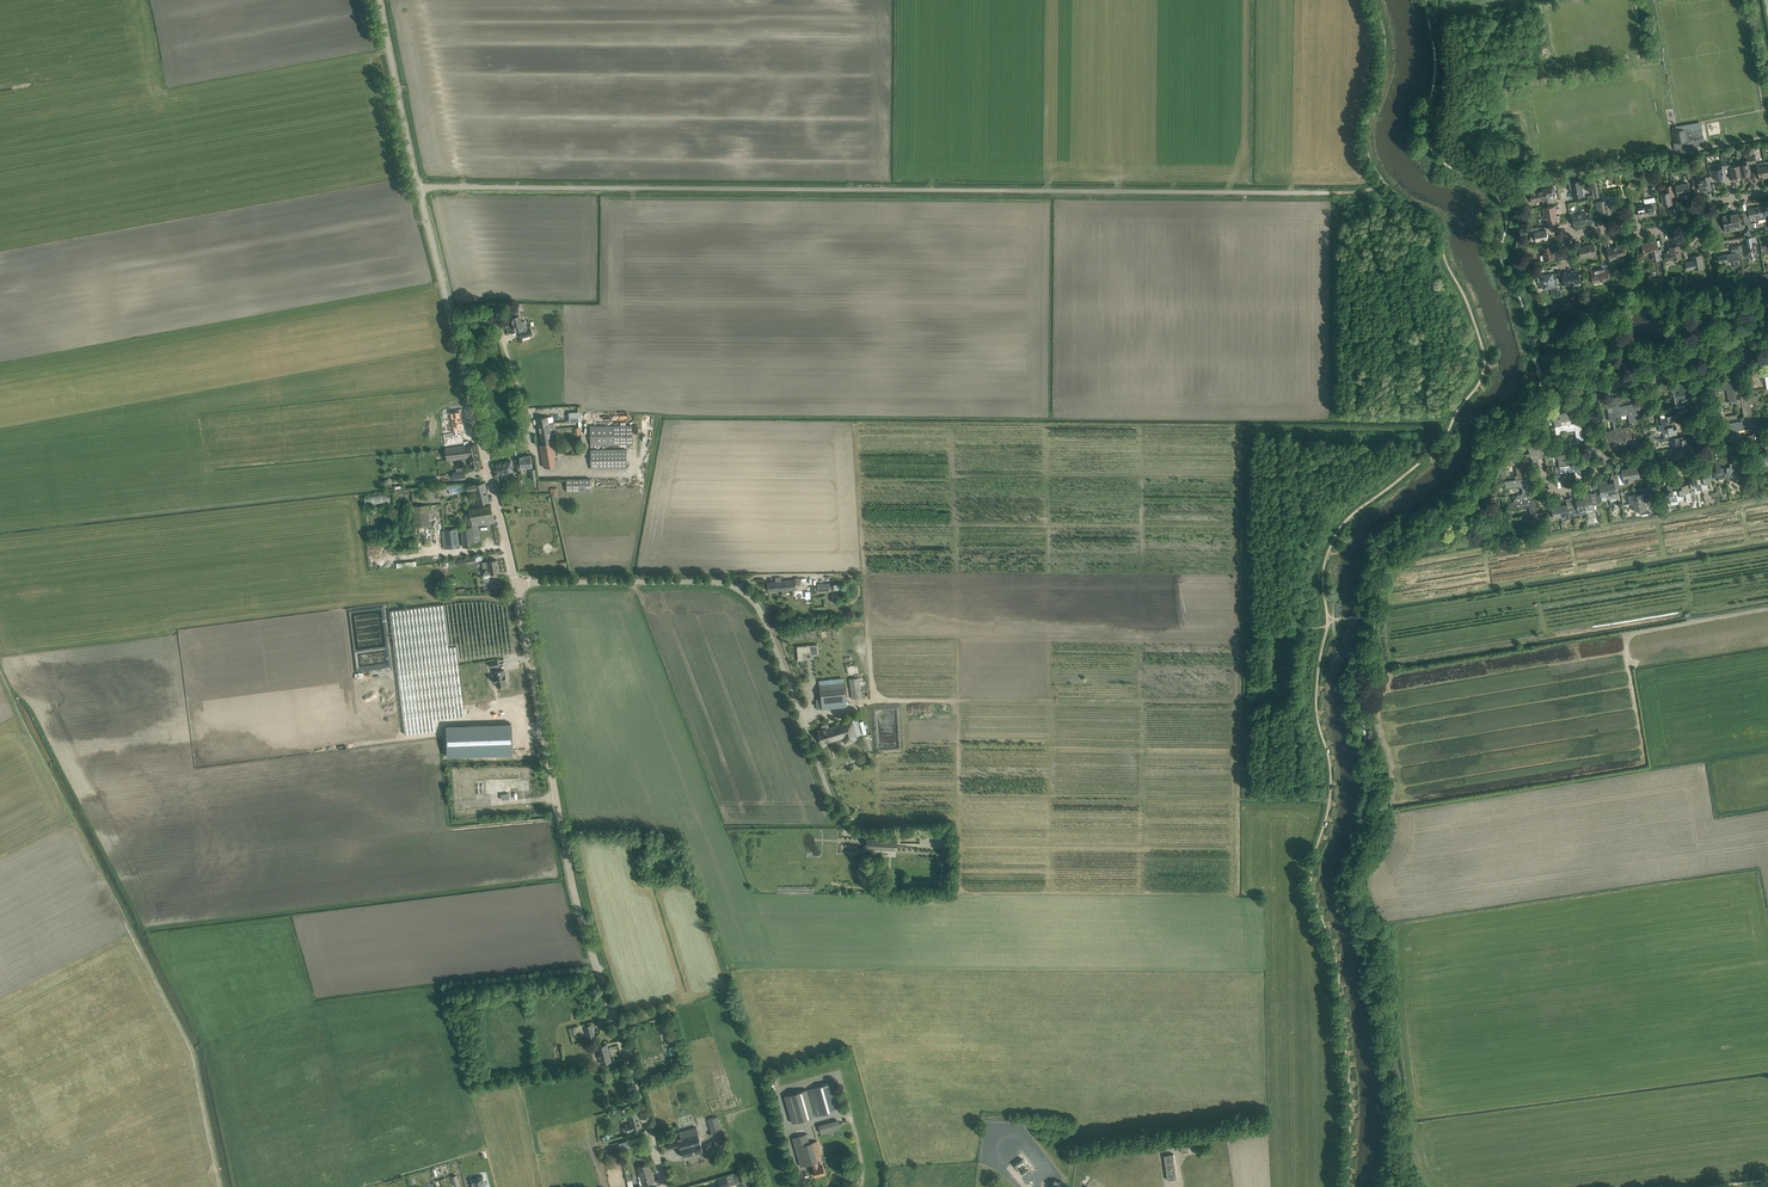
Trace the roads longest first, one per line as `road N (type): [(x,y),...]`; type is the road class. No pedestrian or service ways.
road 1 (unclassified): [(419,188),(1330,194)]
road 2 (track): [(1329,620),(1323,575),(1340,529),(1438,446),(1486,363),(1439,224),(1386,183),(1364,144),(1384,63),(1374,0)]
road 3 (unclassified): [(666,1186),(578,908),(516,584)]
road 4 (track): [(1351,1186),(1339,960),(1312,871),(1328,804),(1317,708),(1329,620)]
road 5 (residential): [(846,826),(748,596),(722,583),(516,584)]
road 6 (unclassified): [(485,453),(419,188)]
road 7 (unclassified): [(419,188),(382,0)]
road 8 (residential): [(485,453),(519,444),(530,430),(498,322)]
road 9 (unclassified): [(516,584),(485,453)]
road 10 (residential): [(1569,236),(1692,224)]

